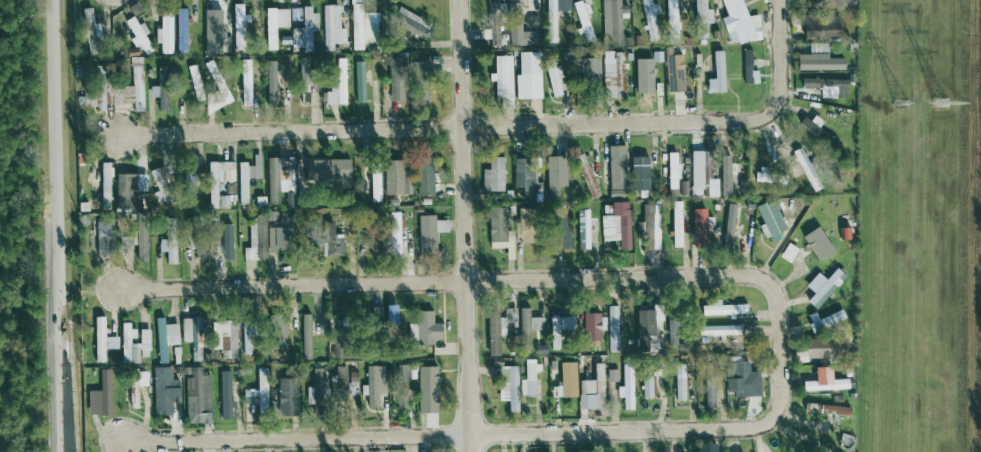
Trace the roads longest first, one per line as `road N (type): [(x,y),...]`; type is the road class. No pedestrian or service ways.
road 1 (residential): [(119,138),(751,122),(782,99),(782,48)]
road 2 (residential): [(125,291),(736,276),(772,290),(779,359)]
road 3 (residential): [(127,447),(747,429),(774,414),(781,399),(779,359)]
road 4 (secondary): [(64,451),(52,0)]
road 5 (residential): [(471,451),(461,0)]

